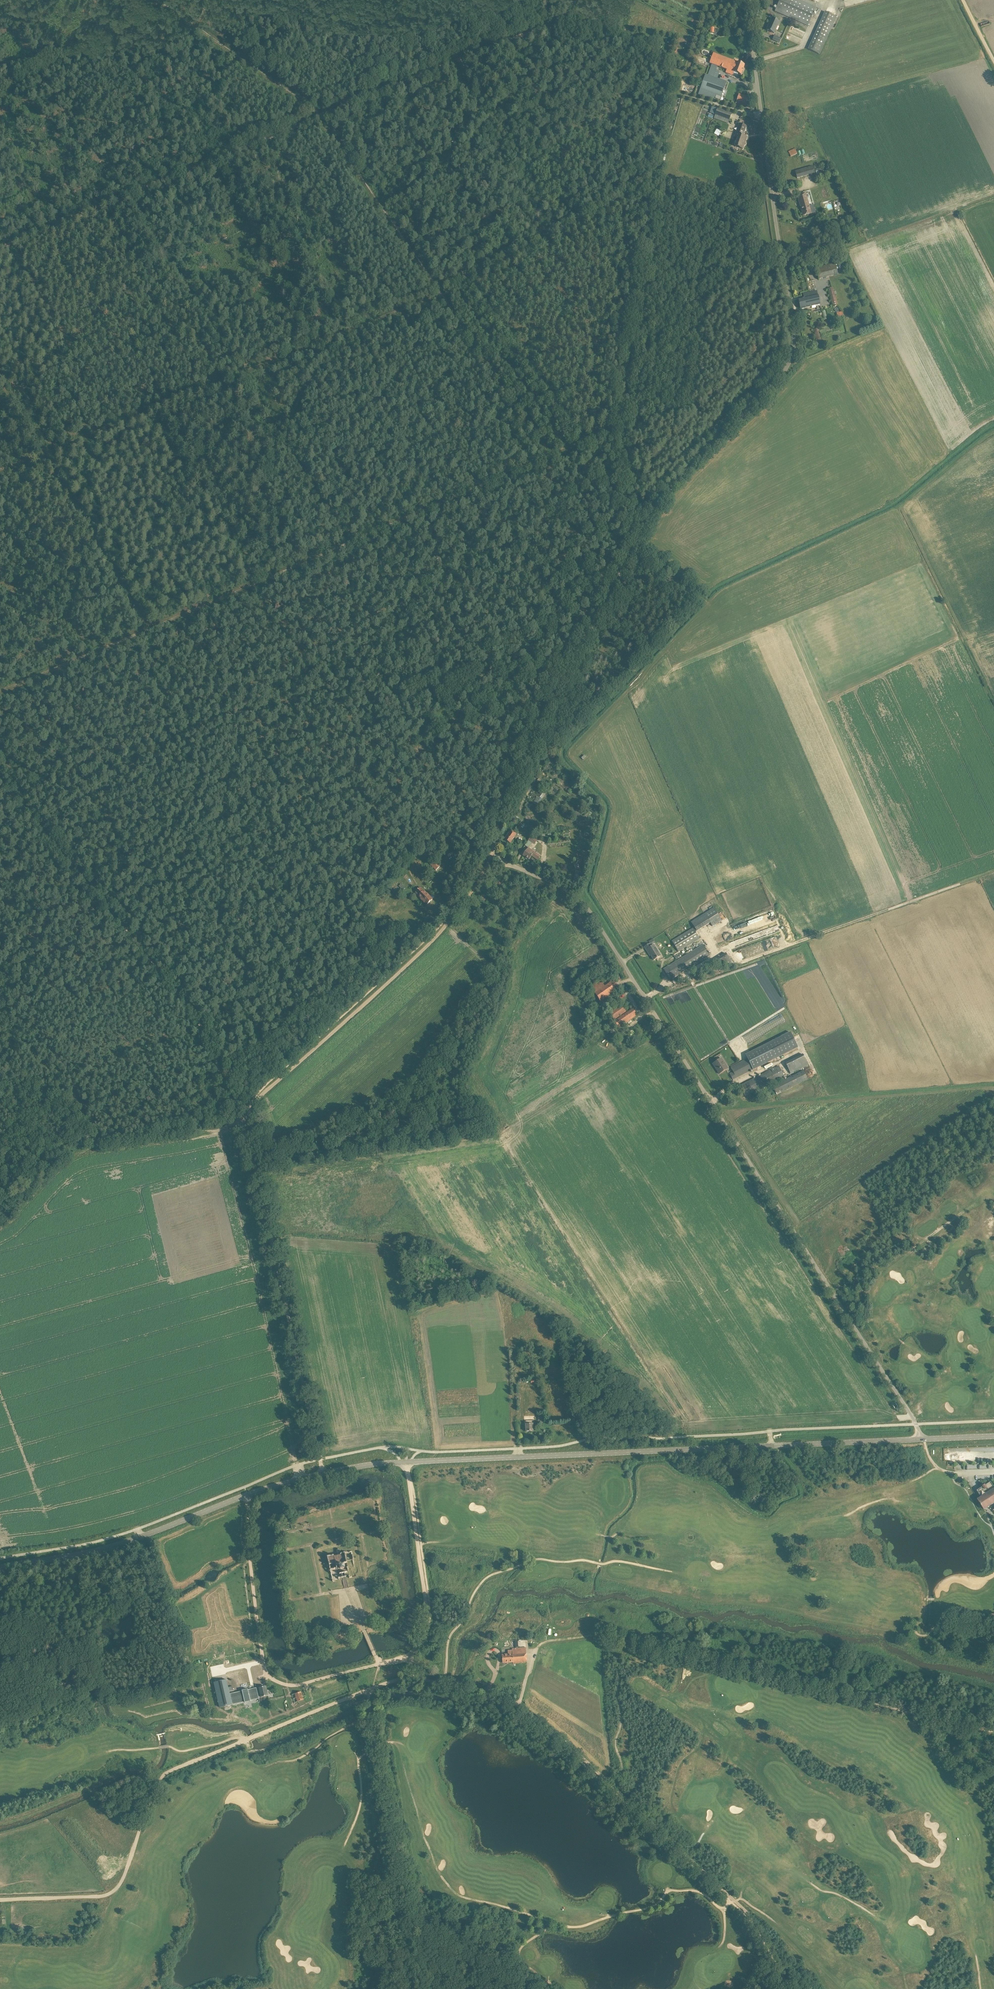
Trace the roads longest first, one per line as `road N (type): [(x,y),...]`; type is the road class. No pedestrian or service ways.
road 1 (unclassified): [(508,863),(494,852),(519,764),(654,508),(792,357),(795,331),(745,0)]
road 2 (tertiary): [(0,1568),(129,1541),(247,1495),(356,1467),(920,1438)]
road 3 (unclassified): [(920,1438),(585,906),(508,863)]
road 4 (track): [(437,293),(45,452),(149,629)]
road 5 (track): [(0,694),(547,459)]
road 6 (track): [(0,247),(458,59)]
road 7 (track): [(368,1690),(171,1768),(155,1788),(117,1891),(0,1898)]
road 8 (track): [(244,1126),(192,1010),(0,776)]
road 9 (track): [(128,195),(345,542)]
road 10 (track): [(514,1705),(717,1886),(756,1926),(793,1988)]
road 11 (track): [(993,1733),(615,1640)]
road 12 (track): [(494,852),(469,900),(261,1099),(244,1126)]
road 13 (track): [(244,1126),(320,1459)]
road 14 (track): [(437,293),(317,110),(254,63)]
road 15 (track): [(620,432),(653,188)]
road 16 (track): [(0,960),(17,1040),(100,1145)]
road 17 (track): [(602,211),(458,59)]
road 18 (track): [(405,1462),(425,1616),(412,1659)]
road 19 (track): [(547,459),(437,293)]
road 20 (track): [(602,211),(437,293)]
road 21 (track): [(0,98),(152,0)]
road 22 (track): [(72,1157),(117,1140),(244,1126)]
road 23 (track): [(615,1640),(622,1769),(605,1791)]
road 24 (track): [(615,1640),(545,1641),(514,1705)]
road 25 (track): [(0,470),(45,452),(0,378)]

